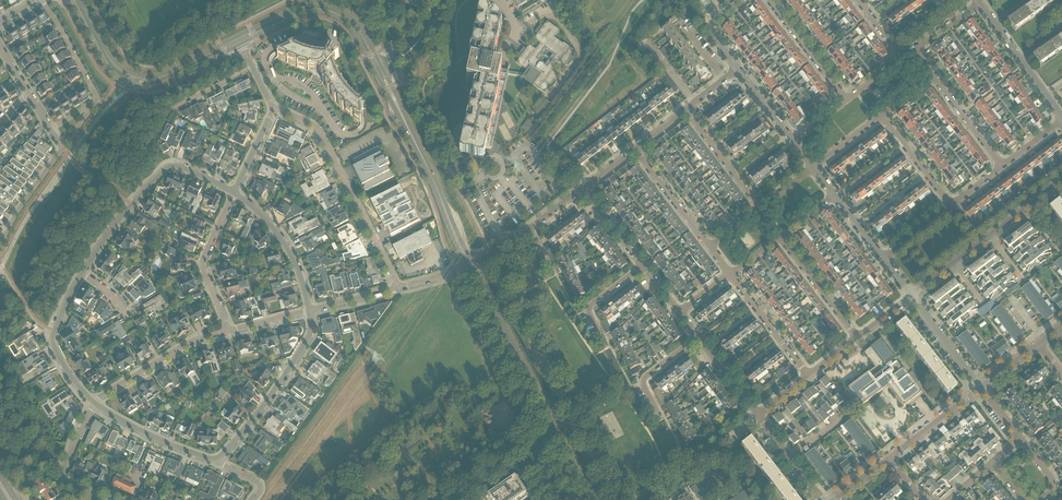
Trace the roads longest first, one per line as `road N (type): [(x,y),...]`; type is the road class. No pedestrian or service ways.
road 1 (residential): [(397,289),(318,130),(271,108)]
road 2 (tertiary): [(70,0),(108,70),(133,87),(162,84),(240,45)]
road 3 (tertiary): [(582,484),(482,286)]
road 4 (residential): [(82,277),(165,171),(185,170),(233,194)]
road 5 (tertiary): [(236,38),(145,79),(115,64),(79,0)]
road 6 (residential): [(912,296),(1061,180)]
road 7 (residential): [(309,311),(311,329),(283,377),(217,460)]
road 8 (tertiary): [(379,64),(359,27),(331,7),(293,9),(236,38)]
road 9 (tertiary): [(240,45),(320,11),(352,29),(374,71)]
road 10 (residential): [(93,404),(189,344),(228,333)]
road 11 (residential): [(228,333),(202,266),(233,194)]
road 12 (residential): [(93,404),(52,339),(82,277)]
road 13 (residential): [(233,194),(277,235),(309,311)]
road 14 (tertiary): [(455,236),(398,106)]
road 15 (residential): [(217,460),(93,404)]
road 16 (residential): [(107,499),(62,476),(93,404)]
road 17 (residential): [(858,338),(779,237)]
road 18 (residential): [(846,101),(767,0)]
road 19 (residential): [(808,376),(731,274)]
road 20 (residential): [(711,247),(636,148)]
road 21 (residential): [(762,208),(686,110)]
road 22 (residential): [(94,106),(42,0)]

